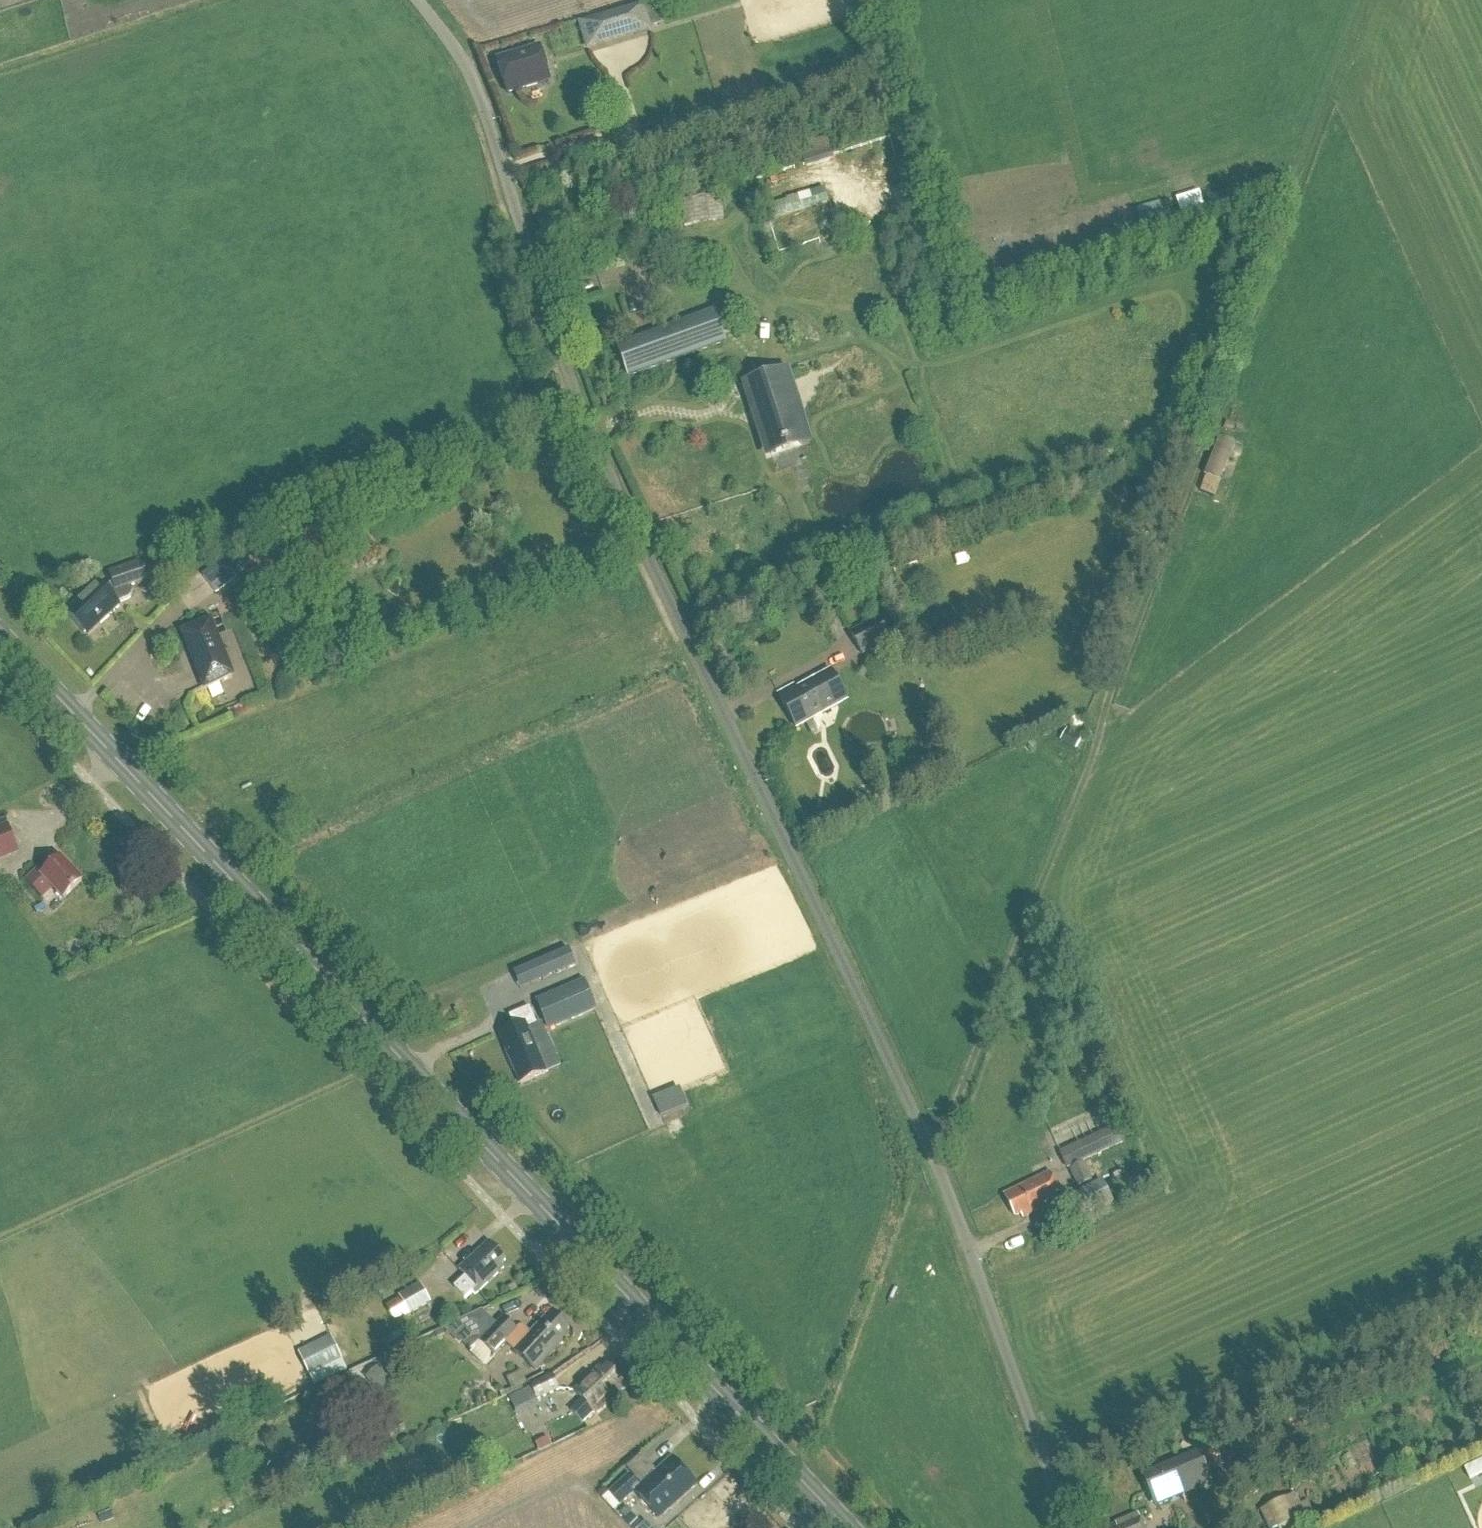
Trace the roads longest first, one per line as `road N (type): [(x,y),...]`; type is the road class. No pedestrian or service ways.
road 1 (unclassified): [(1070,1527),(932,1154),(580,412),(472,83),(416,0)]
road 2 (track): [(1365,0),(1087,767),(932,1154)]
road 3 (primary): [(849,1527),(0,638)]

